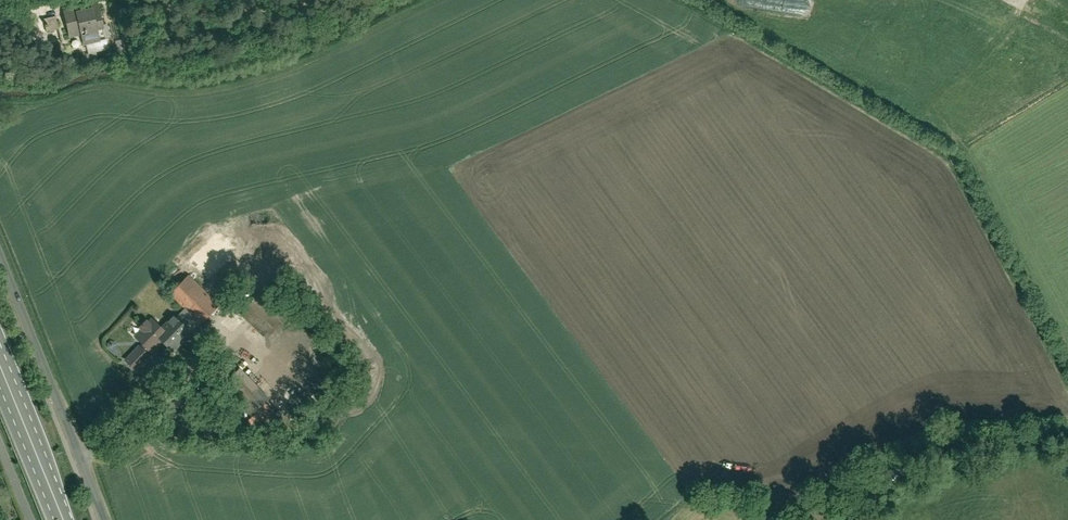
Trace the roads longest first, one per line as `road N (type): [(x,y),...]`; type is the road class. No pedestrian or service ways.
road 1 (unclassified): [(106,519),(0,252)]
road 2 (unclassified): [(855,519),(951,449),(1067,433)]
road 3 (primary): [(0,362),(63,519)]

